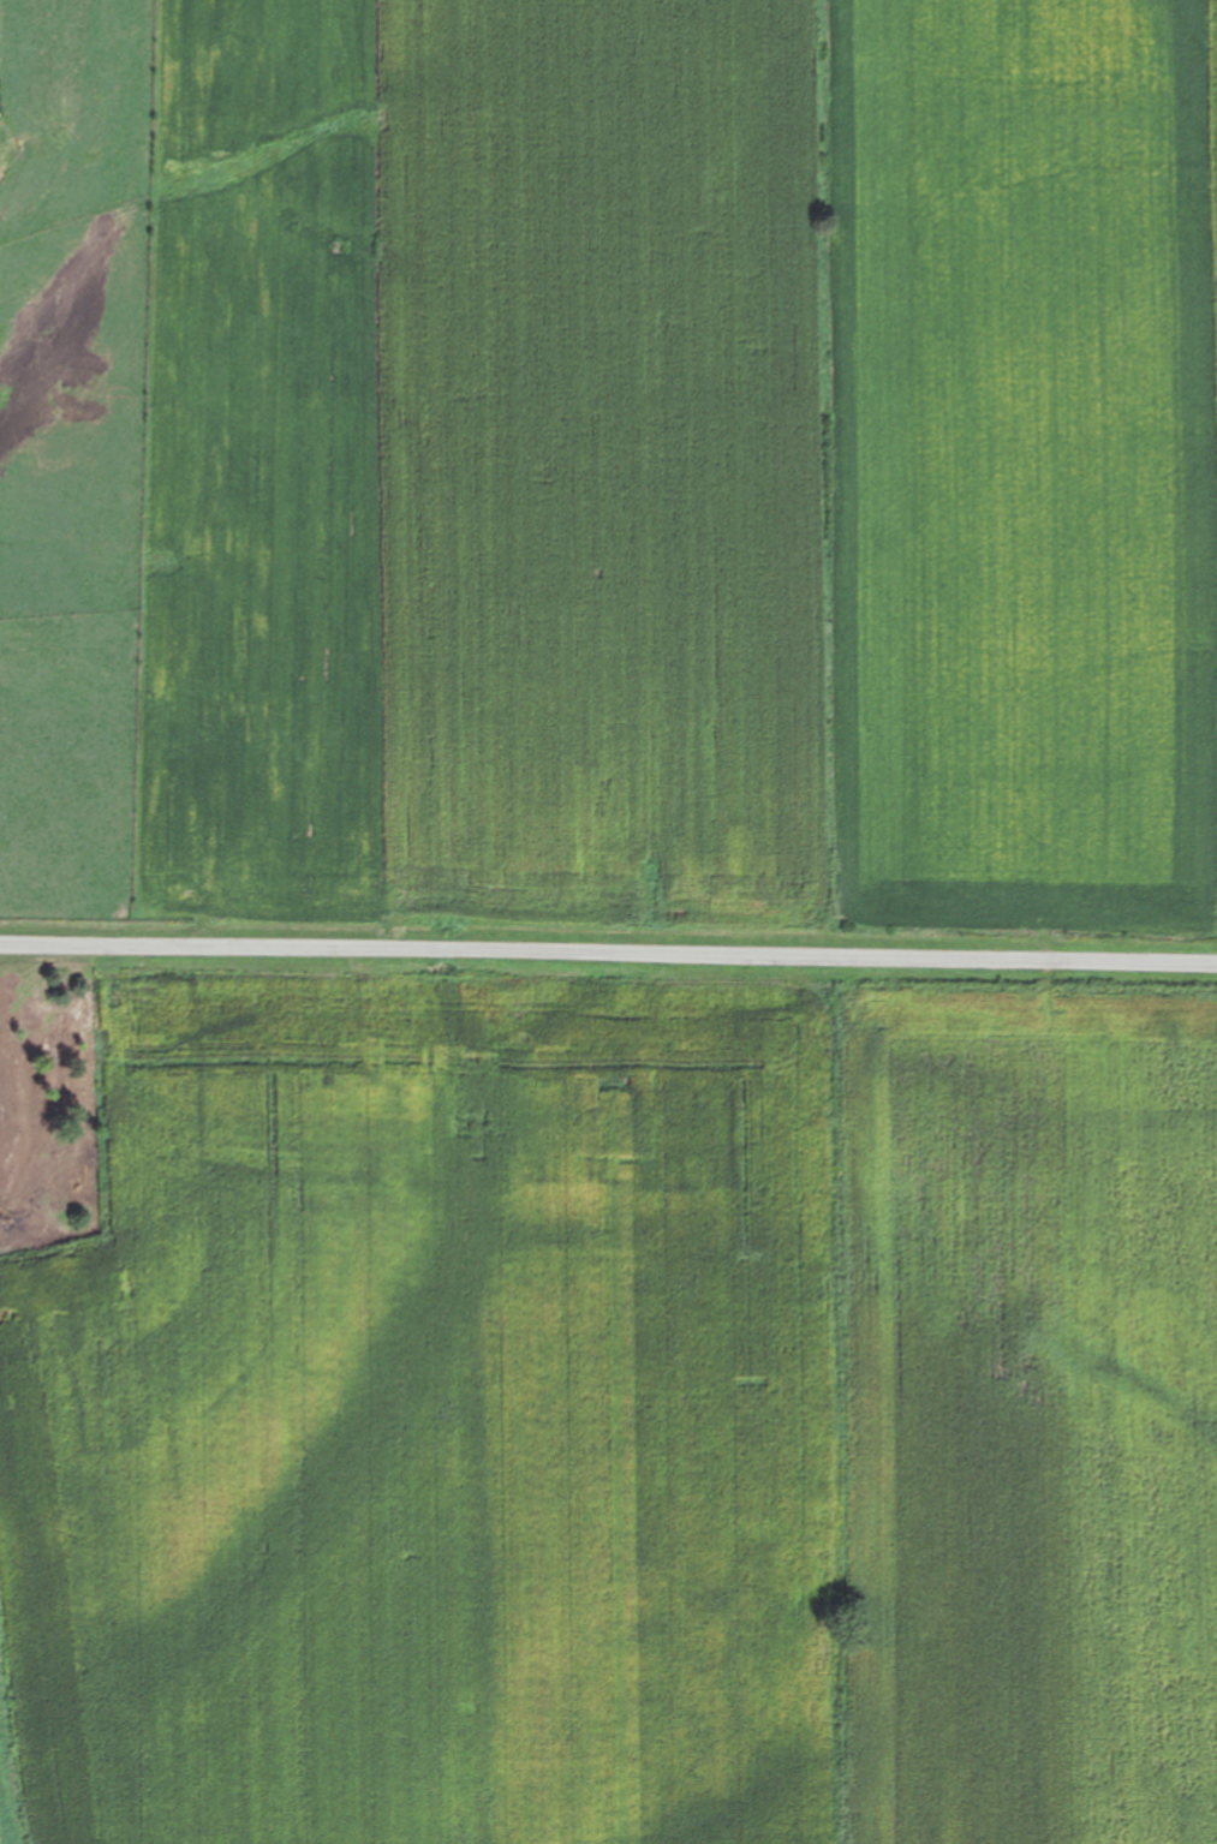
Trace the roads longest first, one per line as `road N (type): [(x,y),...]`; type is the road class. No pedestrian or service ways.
road 1 (residential): [(1216,962),(0,943)]

